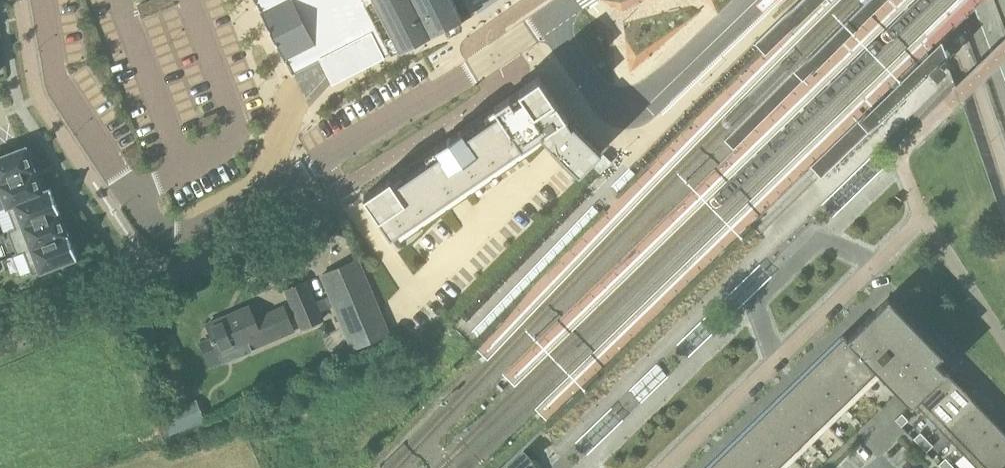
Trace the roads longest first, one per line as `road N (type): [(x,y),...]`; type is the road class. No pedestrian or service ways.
road 1 (residential): [(43,0),(63,92),(147,218),(177,234),(308,168),(549,18)]
road 2 (residential): [(664,467),(870,269)]
road 3 (residential): [(0,349),(240,246)]

